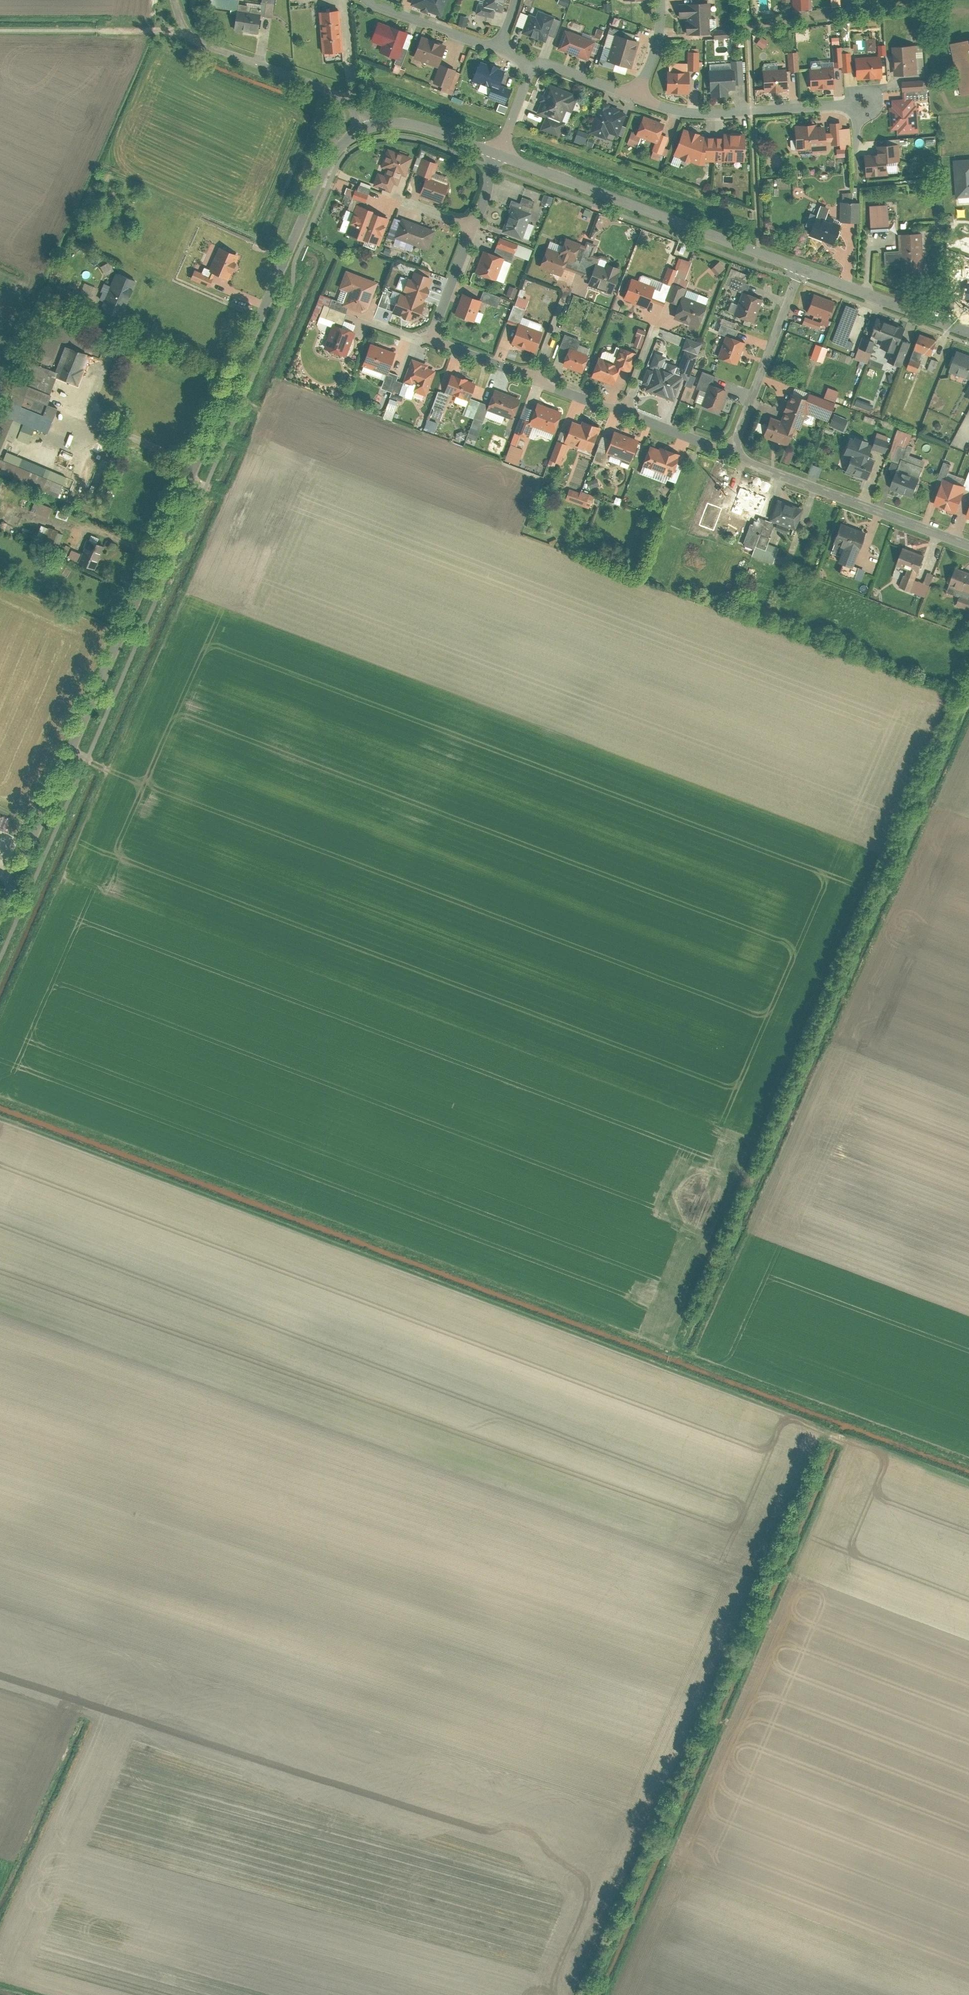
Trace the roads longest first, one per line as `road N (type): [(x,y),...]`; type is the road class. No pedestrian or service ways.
road 1 (tertiary): [(365,128),(330,159),(0,909)]
road 2 (tertiary): [(792,267),(498,152)]
road 3 (residential): [(726,449),(968,545)]
road 4 (unclassified): [(175,0),(197,40),(339,96),(365,128)]
road 5 (residential): [(863,100),(710,110),(638,95)]
road 6 (residential): [(792,267),(726,449)]
road 7 (tertiary): [(968,333),(792,267)]
road 8 (tertiary): [(498,152),(410,123),(365,128)]
road 9 (residential): [(498,50),(370,0)]
road 10 (residential): [(472,229),(431,341)]

